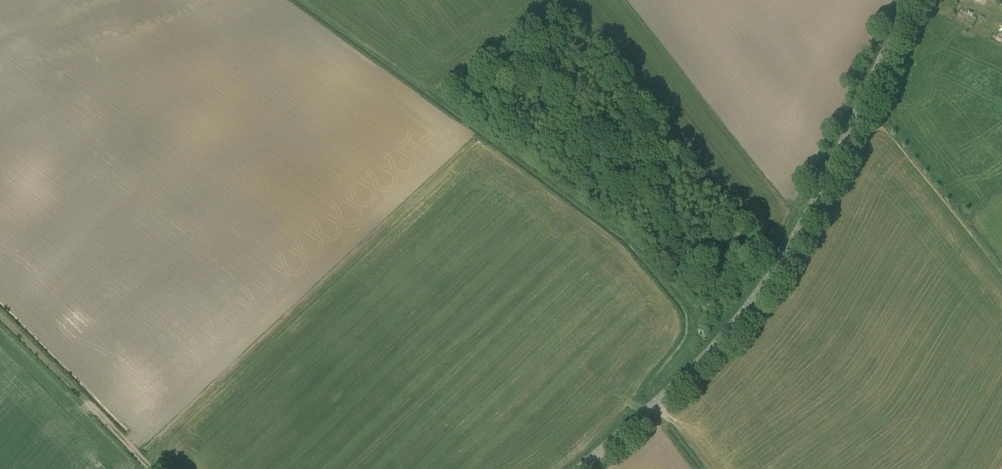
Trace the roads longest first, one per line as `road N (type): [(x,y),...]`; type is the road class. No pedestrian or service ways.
road 1 (tertiary): [(578,468),(680,381),(756,299),(822,189),(909,0)]
road 2 (track): [(0,310),(151,468)]

